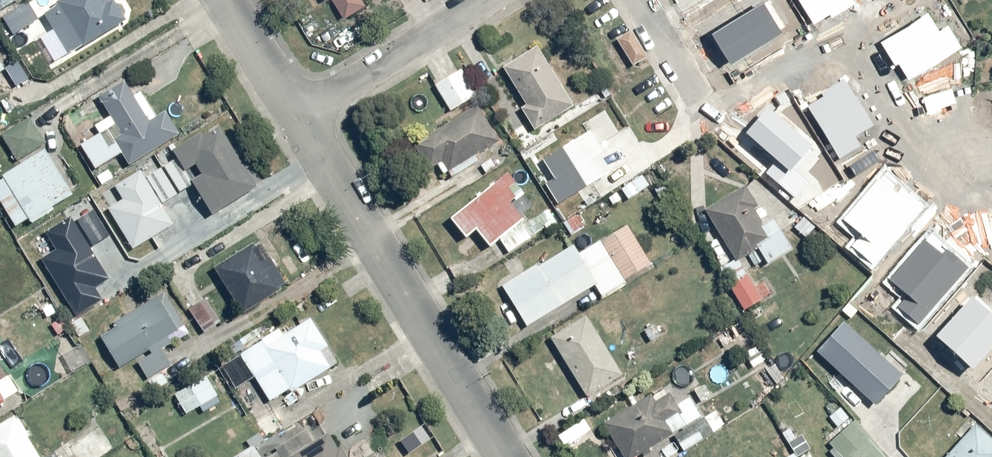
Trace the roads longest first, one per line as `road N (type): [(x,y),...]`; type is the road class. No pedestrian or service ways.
road 1 (residential): [(509,456),(299,116)]
road 2 (residential): [(698,96),(722,102),(804,58),(840,54),(860,63),(913,150),(991,180)]
road 3 (residential): [(486,0),(299,116)]
road 4 (residential): [(299,116),(226,0)]

